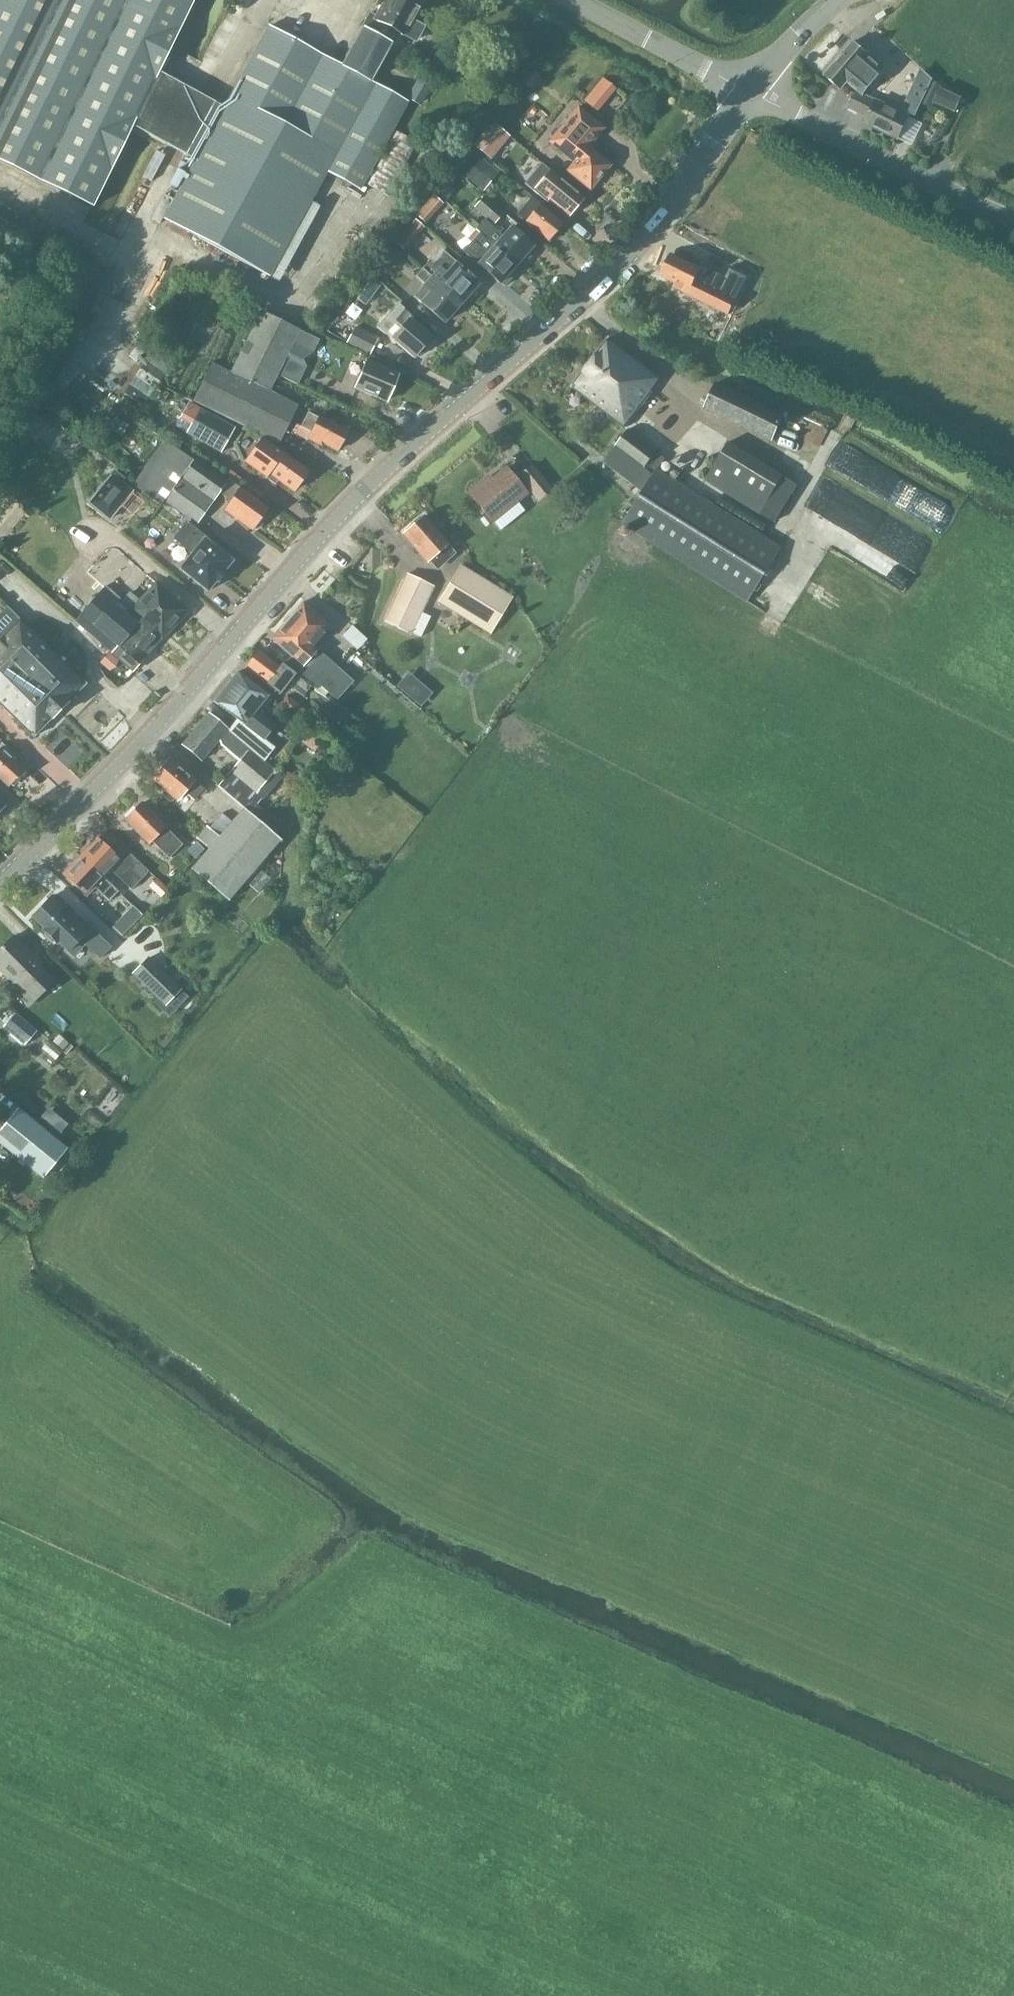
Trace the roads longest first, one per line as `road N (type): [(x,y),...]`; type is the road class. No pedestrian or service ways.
road 1 (tertiary): [(0,887),(161,726),(366,492),(628,256),(751,91)]
road 2 (unclassified): [(1013,220),(956,199),(751,91)]
road 3 (unclassified): [(751,91),(573,0)]
road 4 (tertiary): [(751,91),(832,0)]

